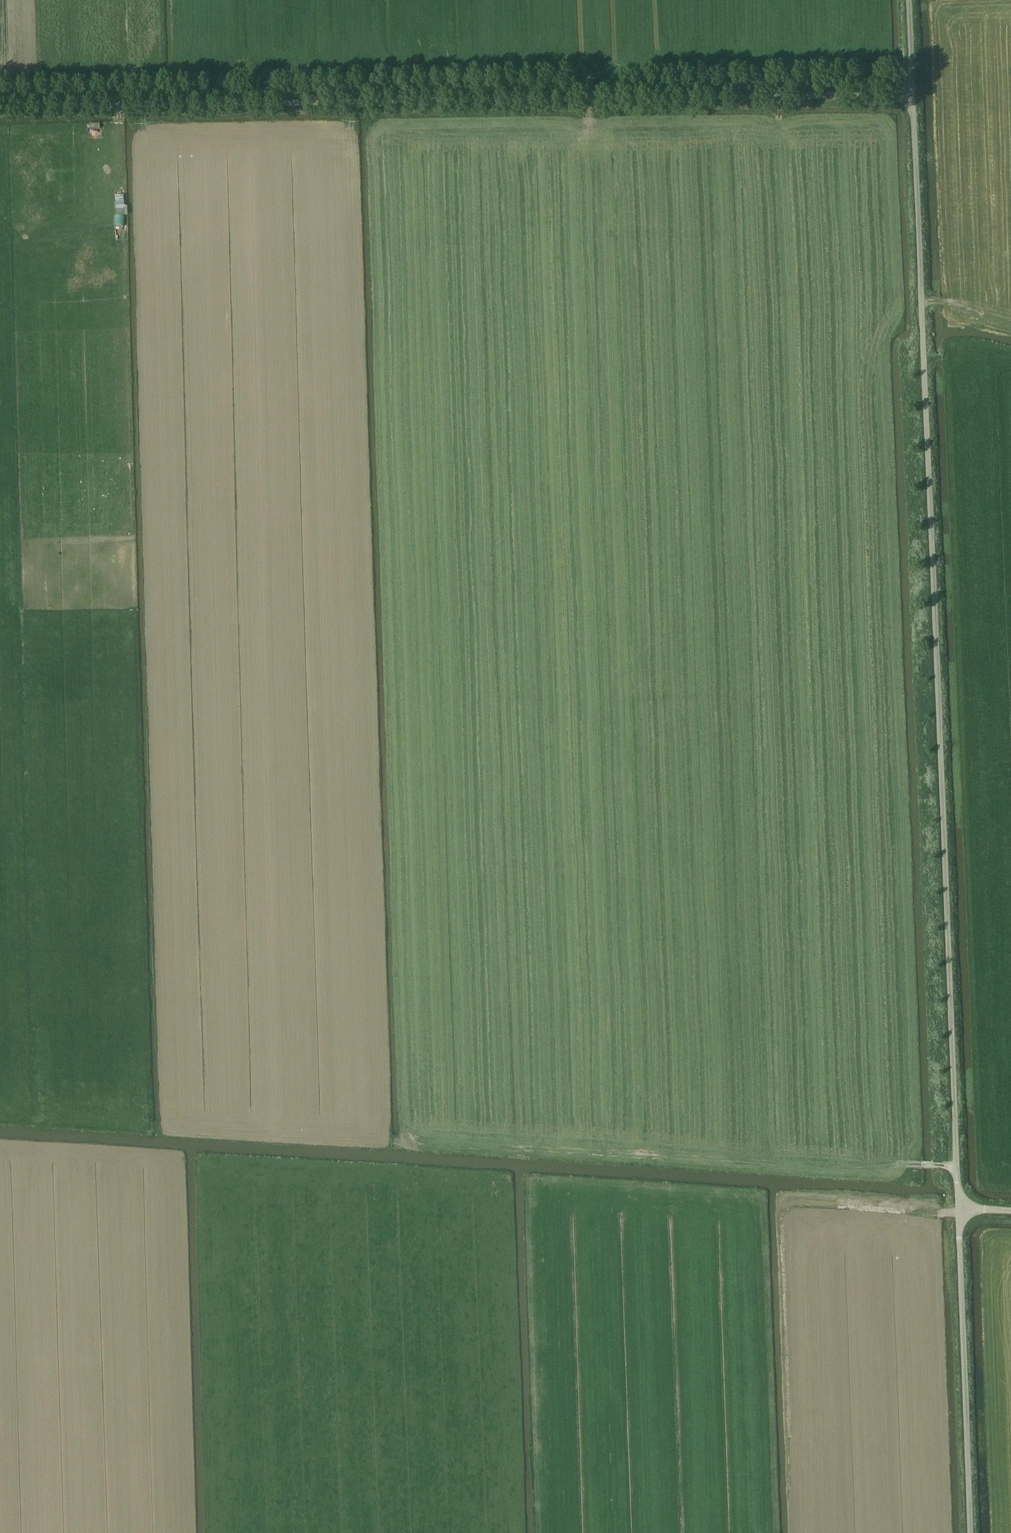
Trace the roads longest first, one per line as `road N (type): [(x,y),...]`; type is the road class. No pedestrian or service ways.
road 1 (unclassified): [(959,1207),(912,97)]
road 2 (unclassified): [(0,106),(912,97)]
road 3 (unclassified): [(971,1532),(959,1207)]

